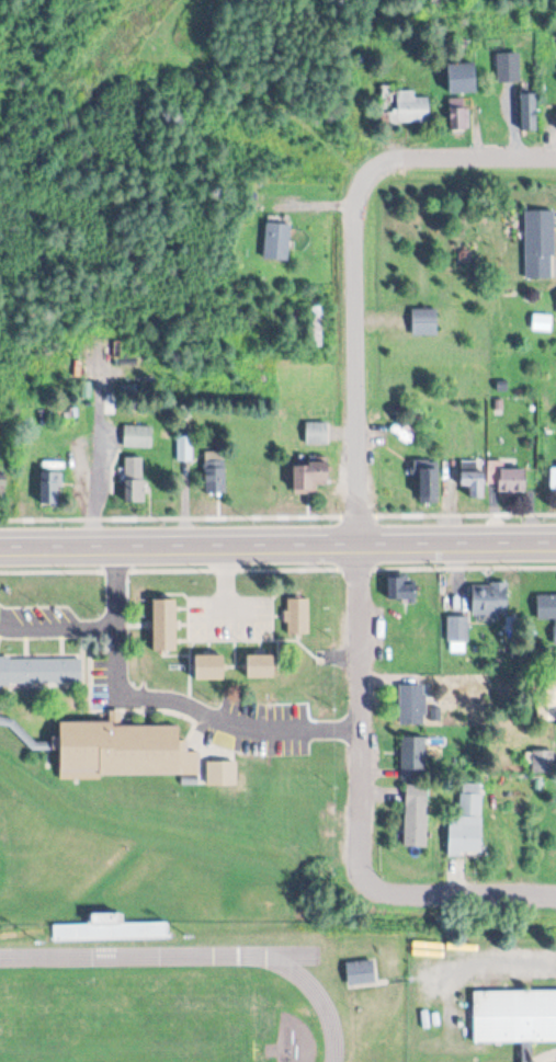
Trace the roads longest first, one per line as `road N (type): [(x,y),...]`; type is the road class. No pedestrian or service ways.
road 1 (residential): [(388,891),(360,843),(360,197)]
road 2 (primary): [(0,546),(555,543)]
road 3 (residential): [(360,197),(370,171),(395,155),(555,155)]
road 4 (residential): [(555,893),(388,891)]

